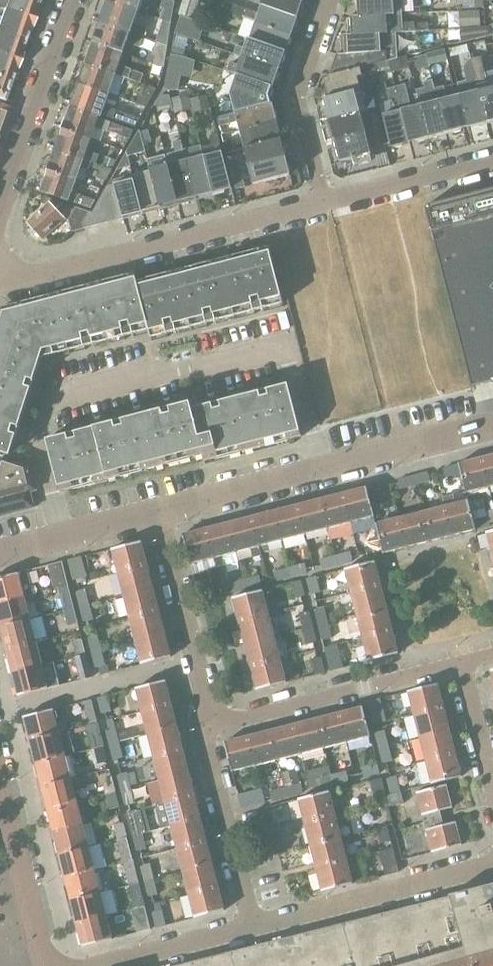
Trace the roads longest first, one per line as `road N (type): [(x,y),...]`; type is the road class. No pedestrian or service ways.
road 1 (residential): [(158,511),(492,425)]
road 2 (residential): [(0,270),(30,277),(323,201)]
road 3 (residential): [(214,725),(460,662)]
road 4 (residential): [(253,925),(492,865)]
road 5 (residential): [(0,212),(74,0)]
road 6 (residential): [(214,725),(158,511)]
road 7 (residential): [(323,201),(297,97),(329,0)]
road 8 (residential): [(253,925),(207,746),(214,725)]
road 9 (residential): [(45,965),(0,791)]
road 10 (residential): [(323,201),(492,158)]
road 11 (residential): [(92,965),(253,925)]
road 12 (residential): [(0,552),(158,511)]
road 13 (residential): [(492,791),(460,662)]

